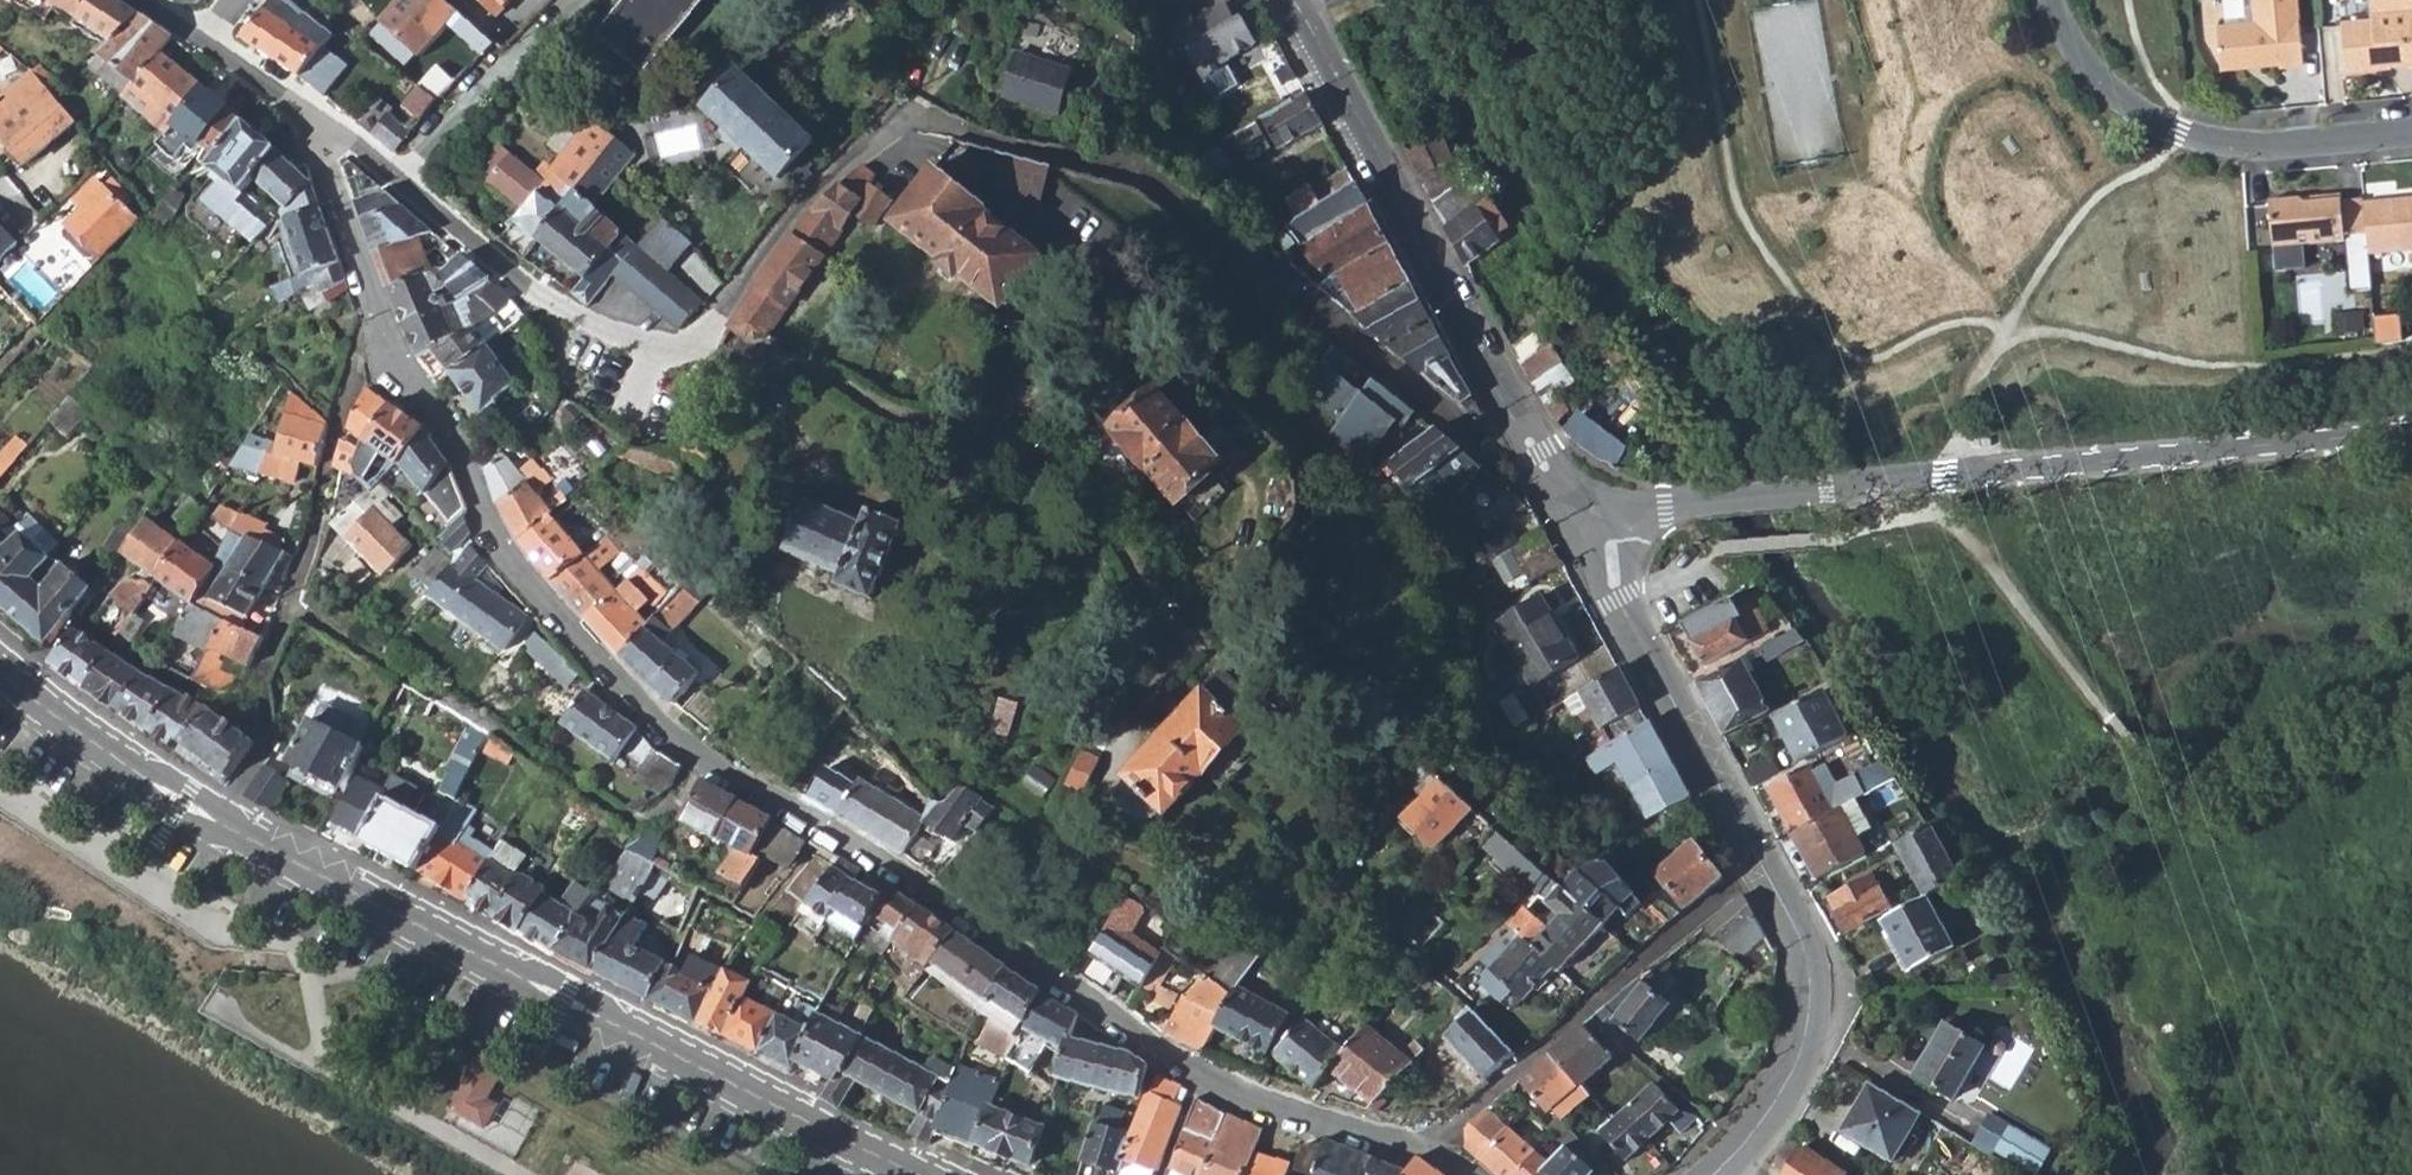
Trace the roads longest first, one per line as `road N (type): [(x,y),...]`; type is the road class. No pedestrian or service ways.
road 1 (residential): [(332,138),(375,345),(458,446),(503,553),(663,728),(698,759),(925,886),(1110,1017),(1223,1085),(1297,1114),(1424,1146)]
road 2 (secondary): [(0,672),(214,822),(914,1174)]
road 3 (tertiary): [(1599,506),(2411,427)]
road 4 (secondary): [(1712,1174),(1789,1076),(1808,1017),(1807,964),(1767,866),(1614,599),(1599,506)]
road 5 (residential): [(403,185),(502,271),(622,336),(694,356),(837,167),(913,113)]
road 6 (secondary): [(1599,506),(1558,480),(1537,453),(1297,0)]
road 7 (residential): [(2055,0),(2072,44),(2122,94),(2179,132),(2263,145),(2411,133)]
road 8 (residential): [(1424,1146),(1733,887)]
road 9 (residential): [(579,0),(403,185)]
road 10 (residential): [(205,40),(332,138)]

